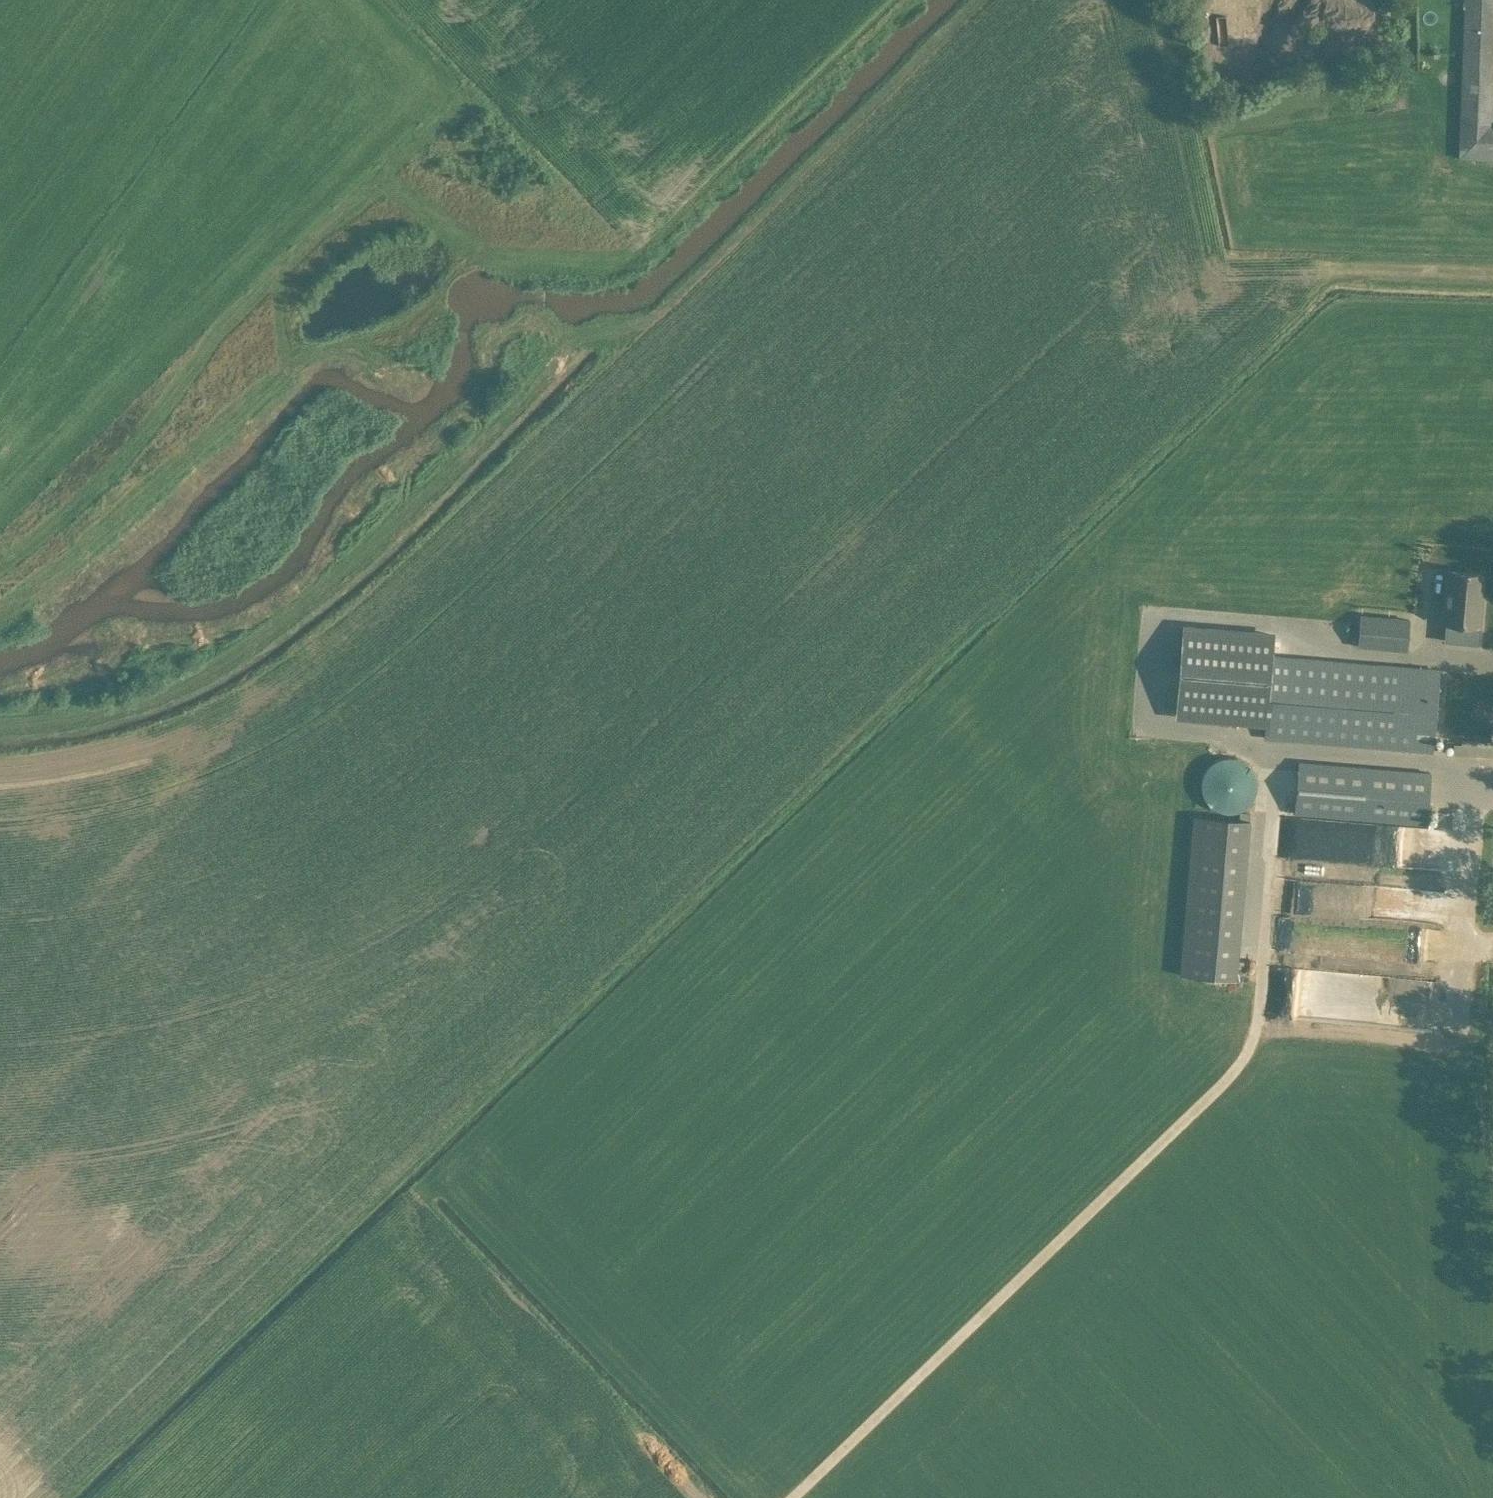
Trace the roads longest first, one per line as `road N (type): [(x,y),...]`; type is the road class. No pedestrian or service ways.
road 1 (track): [(798,1497),(1239,1066),(1261,1023),(1279,750)]

